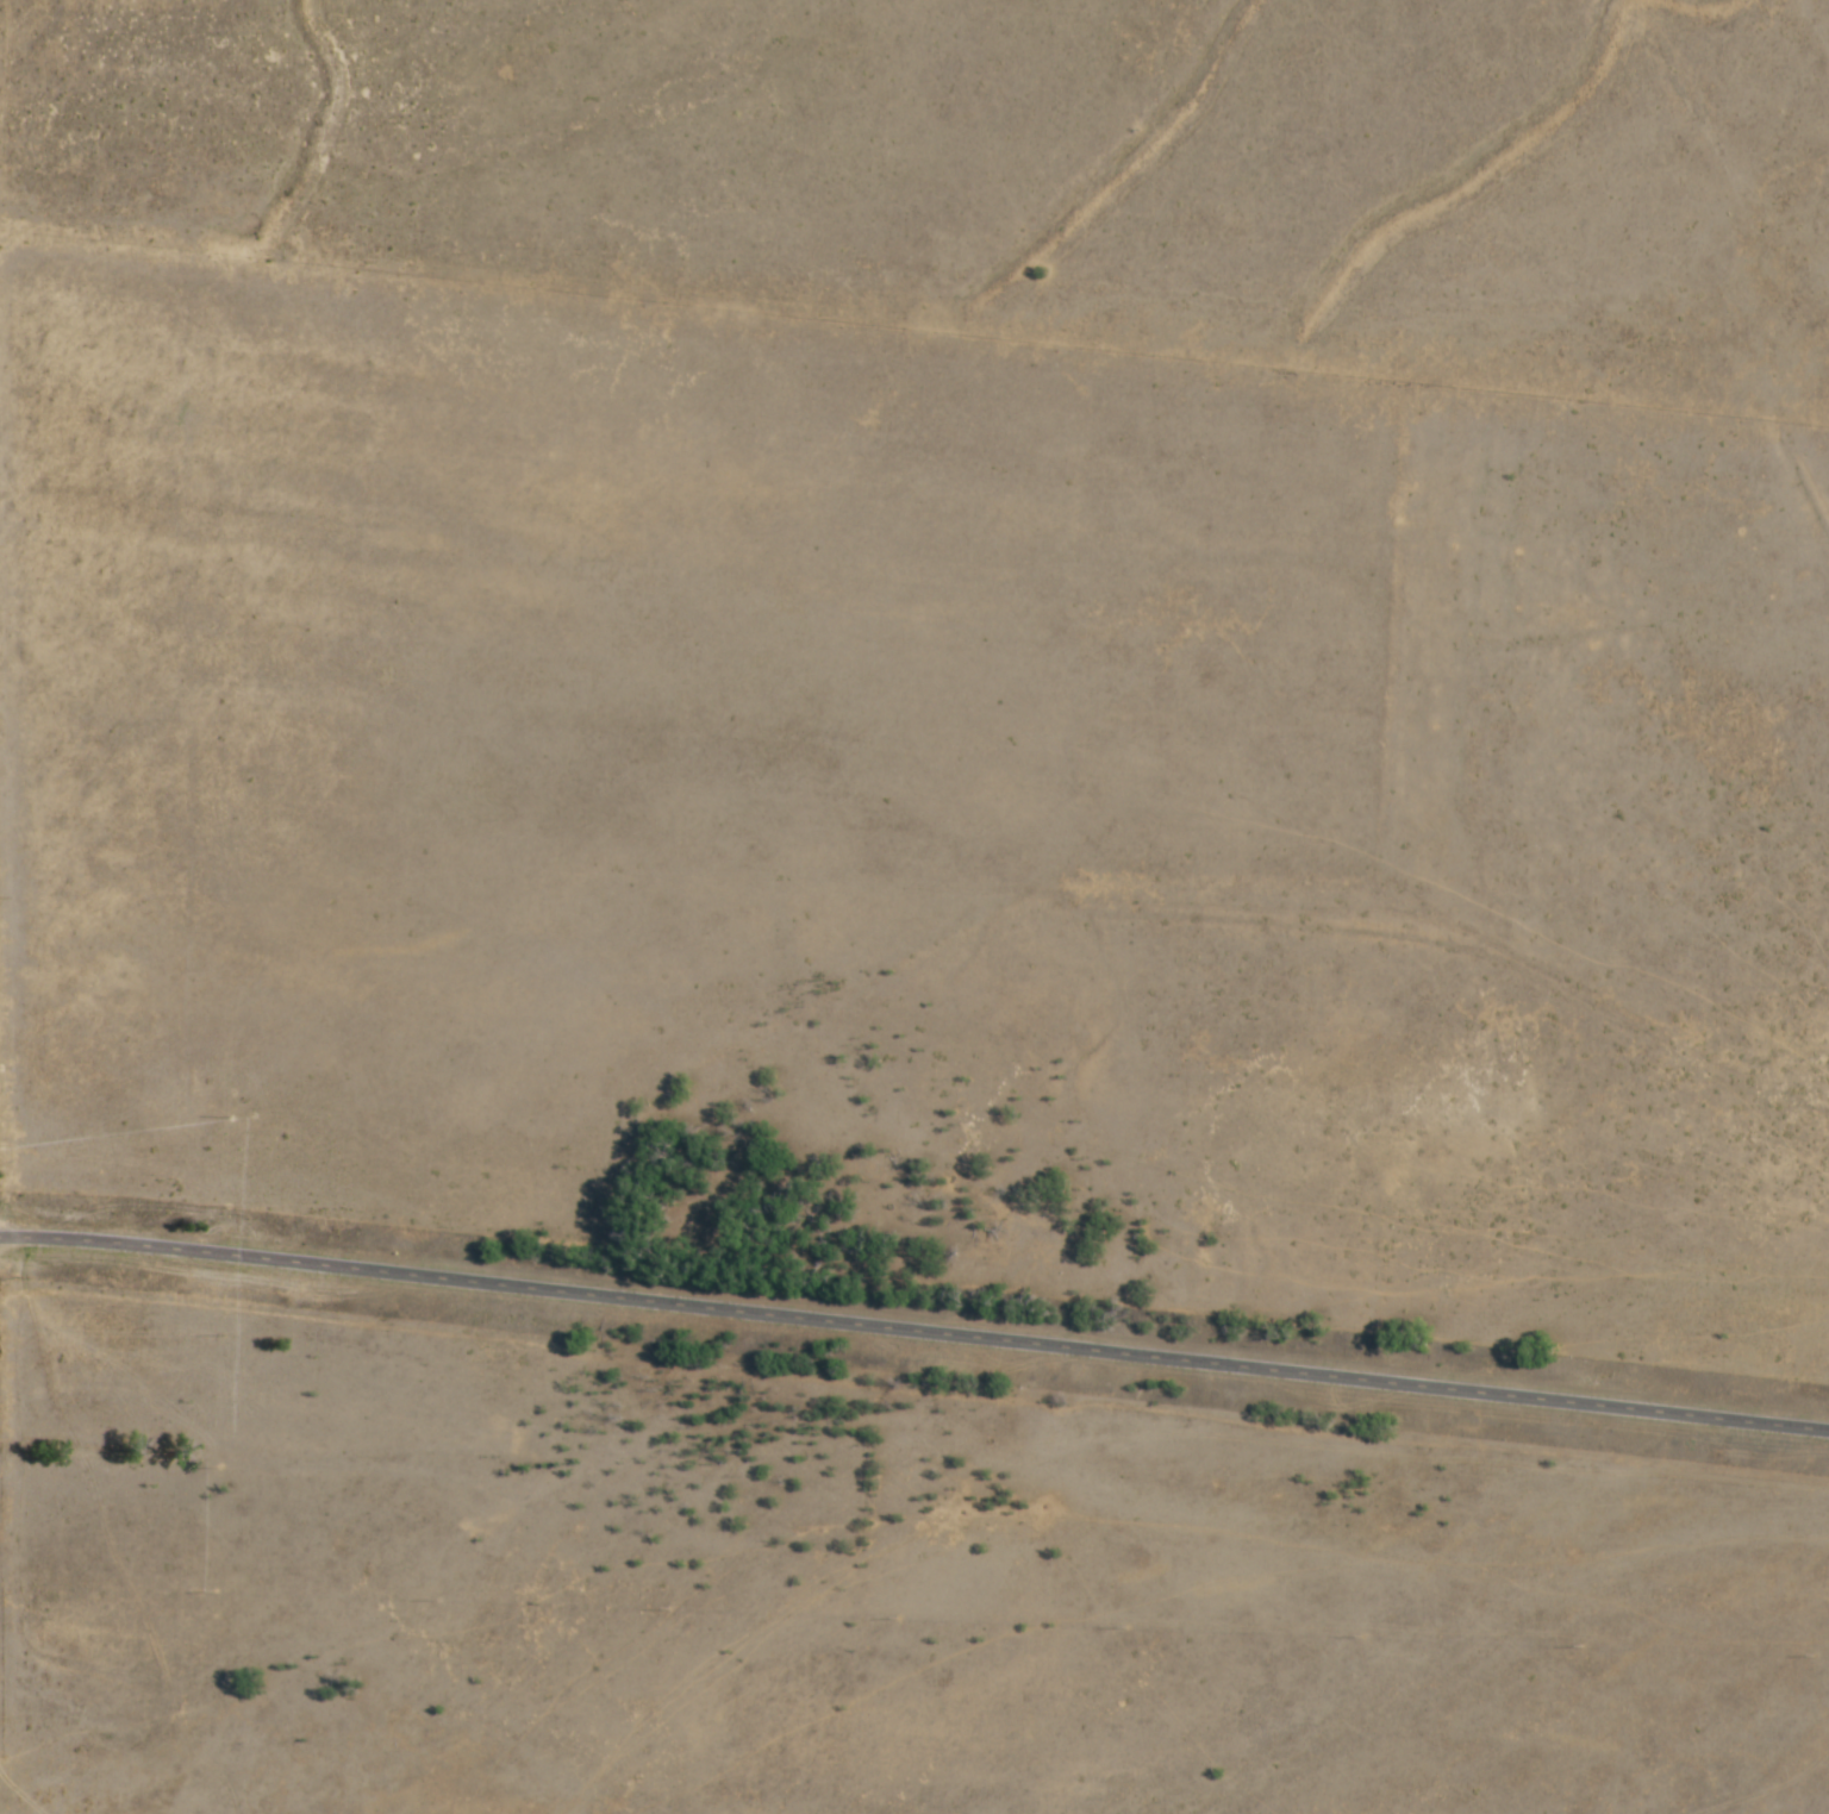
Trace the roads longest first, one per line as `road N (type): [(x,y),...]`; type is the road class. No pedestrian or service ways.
road 1 (secondary): [(0,1241),(1828,1434)]
road 2 (residential): [(23,1241),(37,1635),(55,1666),(107,1688),(157,1690),(192,1722),(207,1779),(239,1813)]

